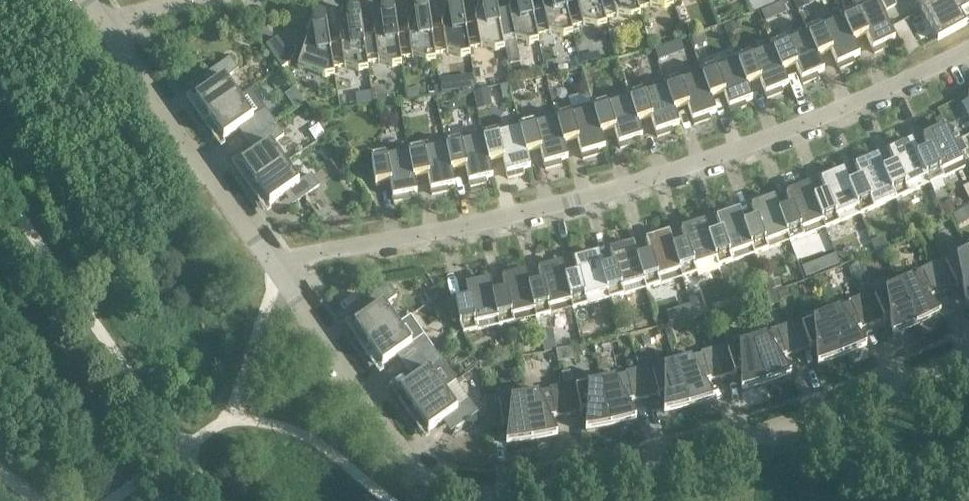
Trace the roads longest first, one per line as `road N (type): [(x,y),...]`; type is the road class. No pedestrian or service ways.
road 1 (residential): [(284,260),(618,193),(723,158),(968,54)]
road 2 (residential): [(485,491),(701,450),(922,383),(968,357)]
road 3 (residential): [(485,491),(432,476),(393,432),(284,260)]
road 4 (residential): [(284,260),(103,9)]

